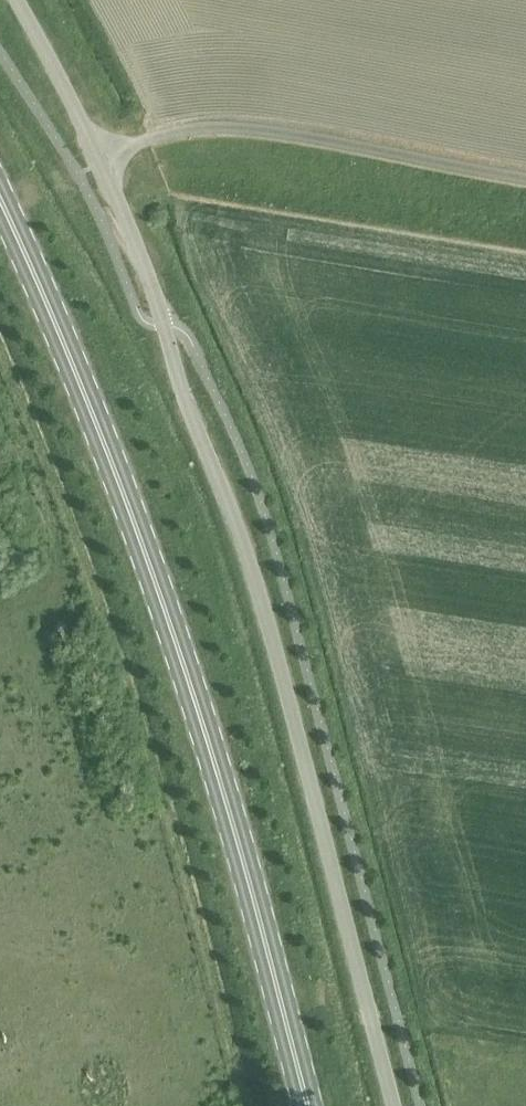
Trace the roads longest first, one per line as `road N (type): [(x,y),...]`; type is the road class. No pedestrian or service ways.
road 1 (unclassified): [(396,1105),(246,549),(179,380),(149,280),(16,0)]
road 2 (primary): [(307,1105),(175,641),(106,448),(0,198)]

